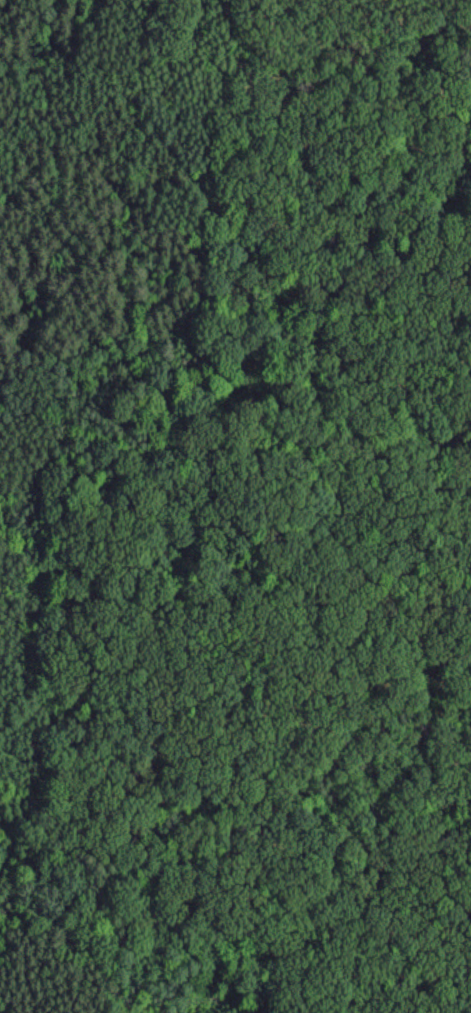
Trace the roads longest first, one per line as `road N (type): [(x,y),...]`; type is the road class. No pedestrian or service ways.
road 1 (track): [(0,599),(32,602),(54,578),(87,381),(104,363),(174,363),(203,353),(227,313),(231,268),(199,162),(109,75),(103,0)]

